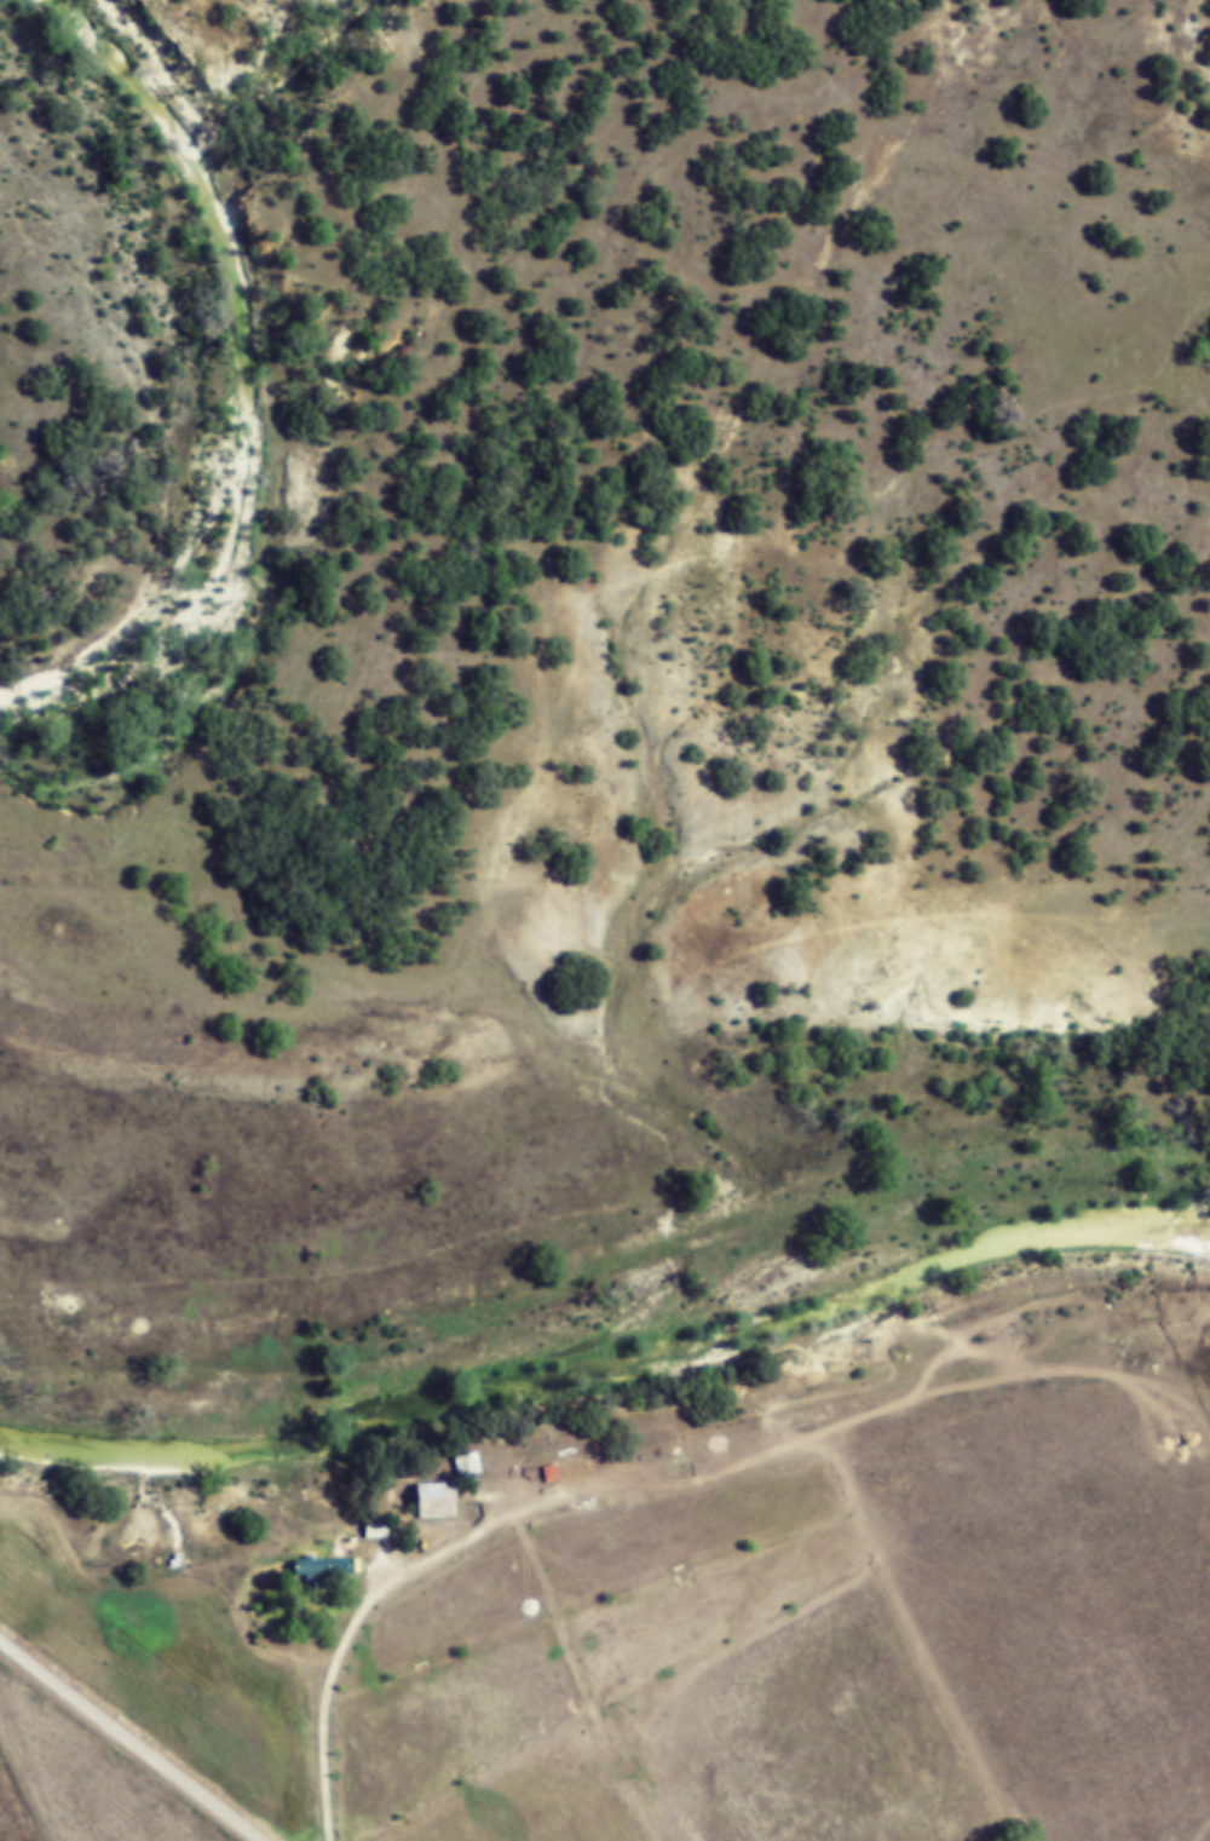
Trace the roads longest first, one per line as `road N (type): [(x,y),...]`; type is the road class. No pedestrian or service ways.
road 1 (residential): [(272,1840),(0,1635)]

